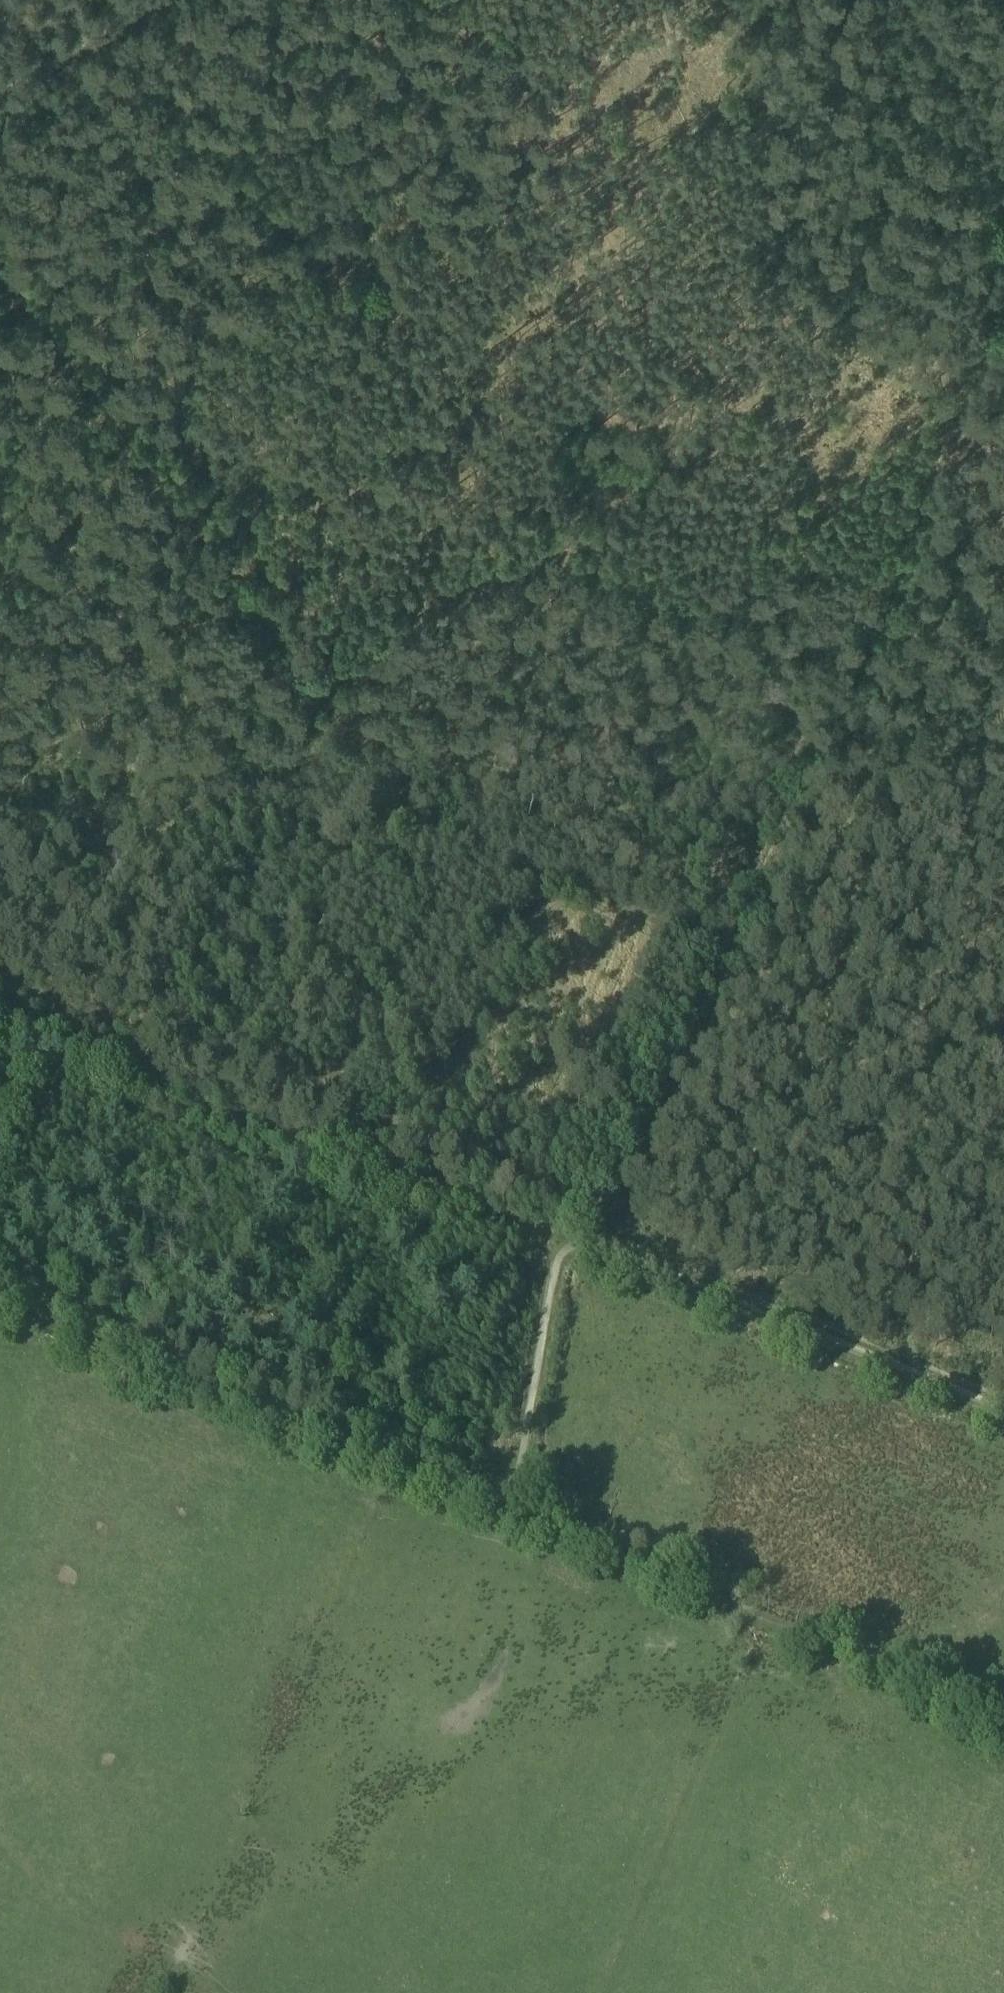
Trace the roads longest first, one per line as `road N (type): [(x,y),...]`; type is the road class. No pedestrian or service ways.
road 1 (track): [(1003,269),(736,950),(437,839),(405,804)]
road 2 (track): [(1003,1719),(518,1522),(511,1482)]
road 3 (track): [(518,1522),(0,1306)]
road 4 (track): [(914,0),(1003,172)]
road 5 (track): [(0,97),(156,0)]

